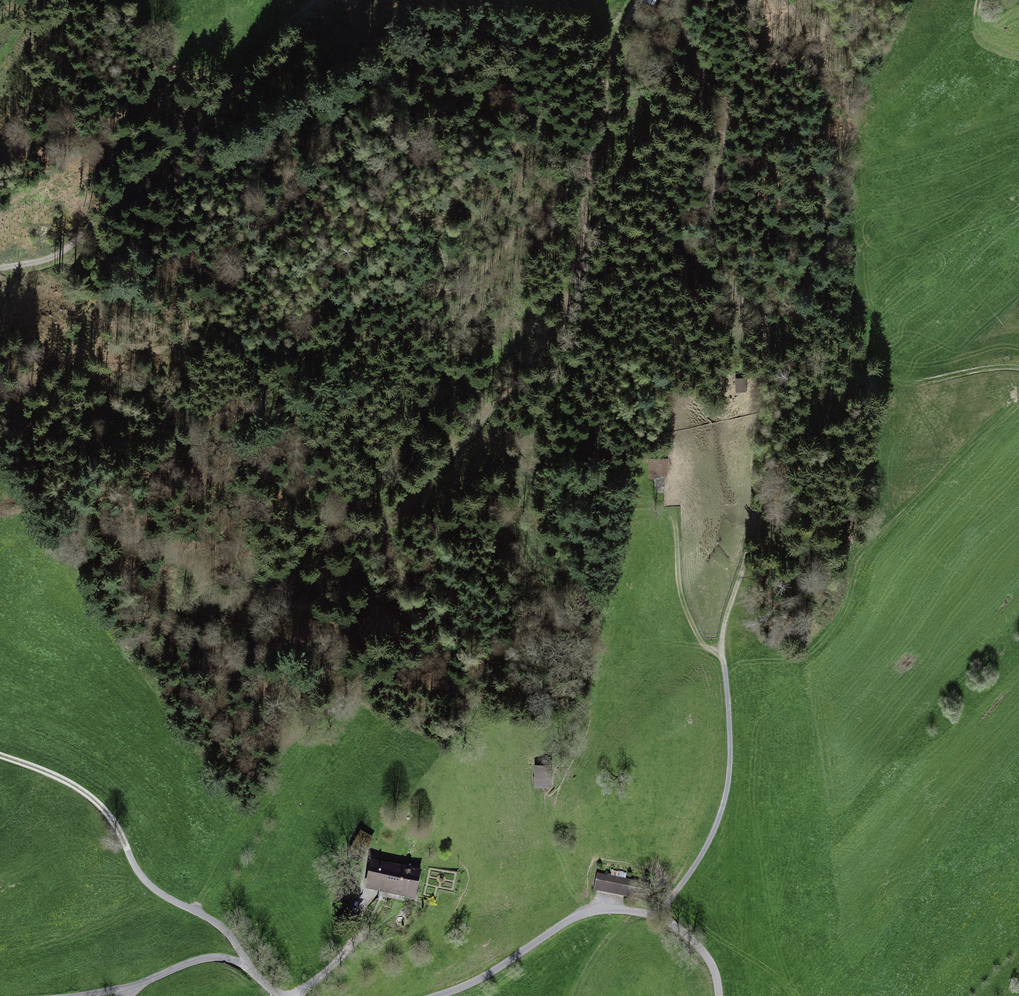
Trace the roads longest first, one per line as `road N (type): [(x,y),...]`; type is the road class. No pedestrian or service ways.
road 1 (track): [(640,0),(549,331),(459,445),(331,520),(197,574)]
road 2 (track): [(321,0),(256,55),(228,101),(67,250),(0,268)]
road 3 (unclassified): [(443,995),(465,990),(575,916),(608,905),(636,907),(683,932),(719,979),(721,995)]
road 4 (track): [(0,756),(70,780),(104,804),(145,879),(212,916),(231,934),(234,955)]
road 5 (track): [(658,917),(709,841),(726,798),(731,718),(718,651)]
road 6 (track): [(668,509),(678,529),(680,591),(701,637),(718,651)]
road 7 (track): [(869,387),(1018,367)]

